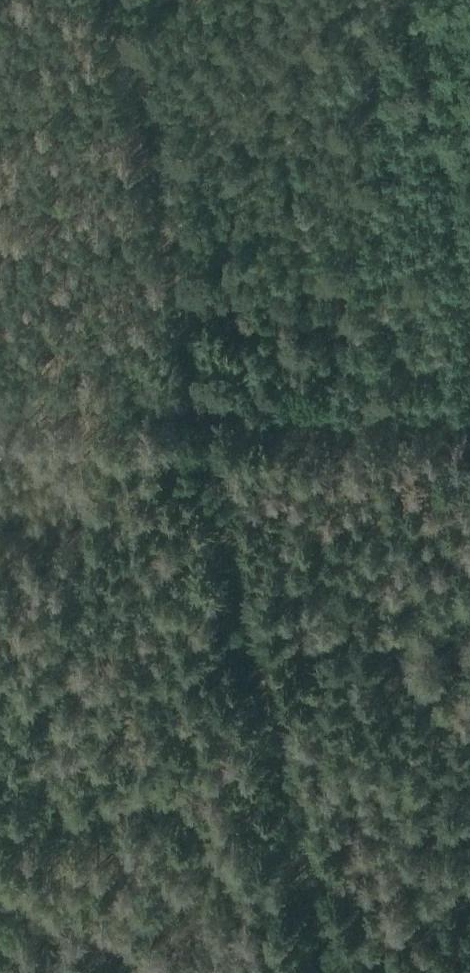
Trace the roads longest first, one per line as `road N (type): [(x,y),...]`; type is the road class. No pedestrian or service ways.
road 1 (track): [(330,972),(99,0)]

